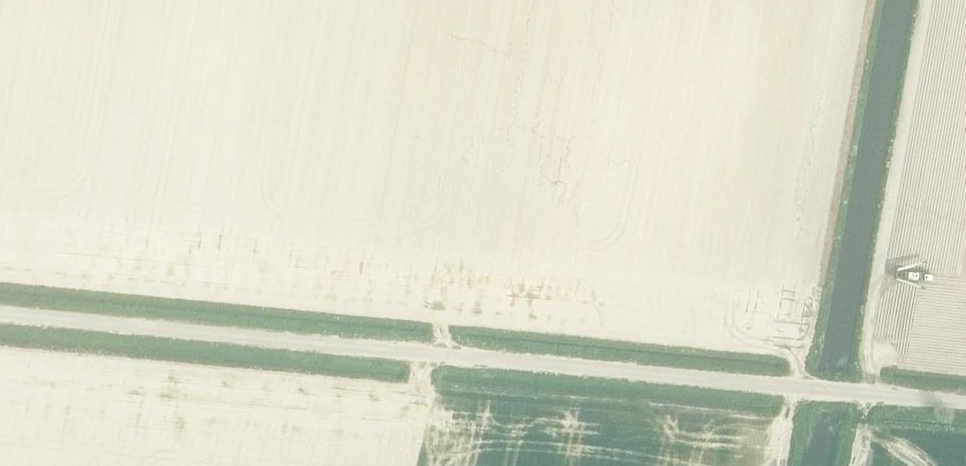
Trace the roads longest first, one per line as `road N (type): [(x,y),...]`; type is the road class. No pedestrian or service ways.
road 1 (unclassified): [(965,404),(0,310)]

